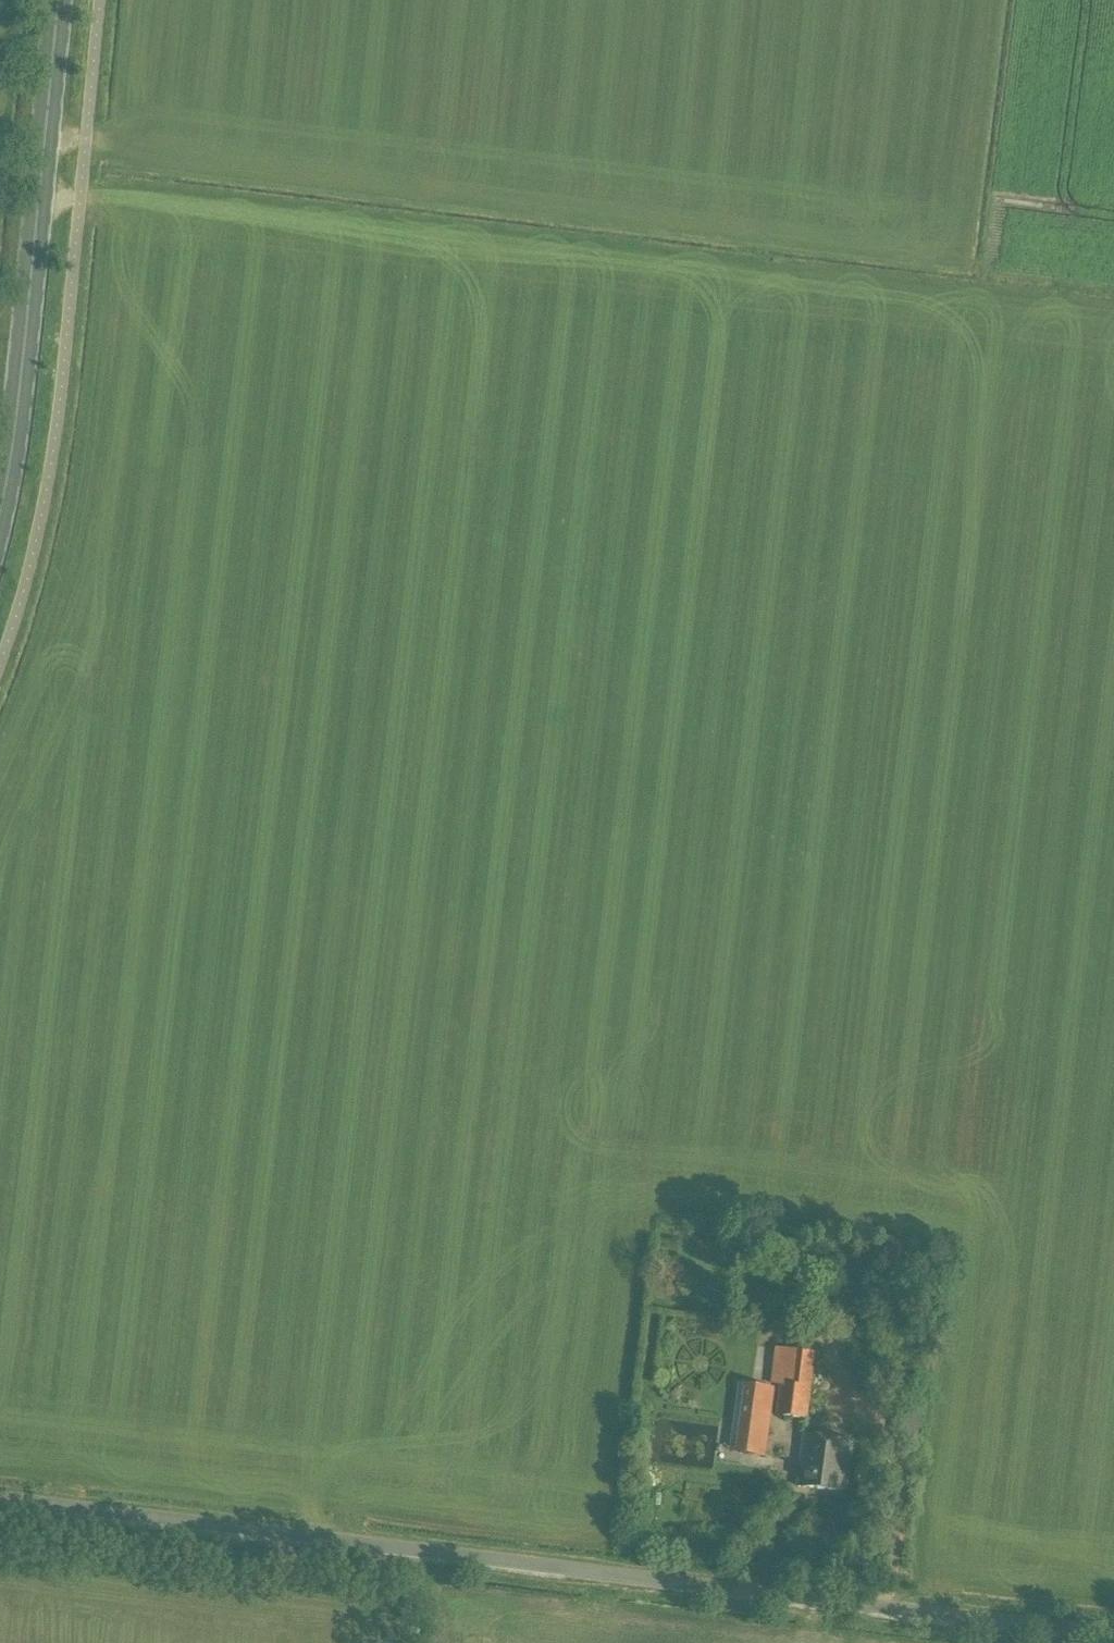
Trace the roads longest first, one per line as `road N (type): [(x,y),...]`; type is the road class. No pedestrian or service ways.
road 1 (unclassified): [(1113,1634),(0,1501)]
road 2 (primary): [(0,525),(58,0)]

